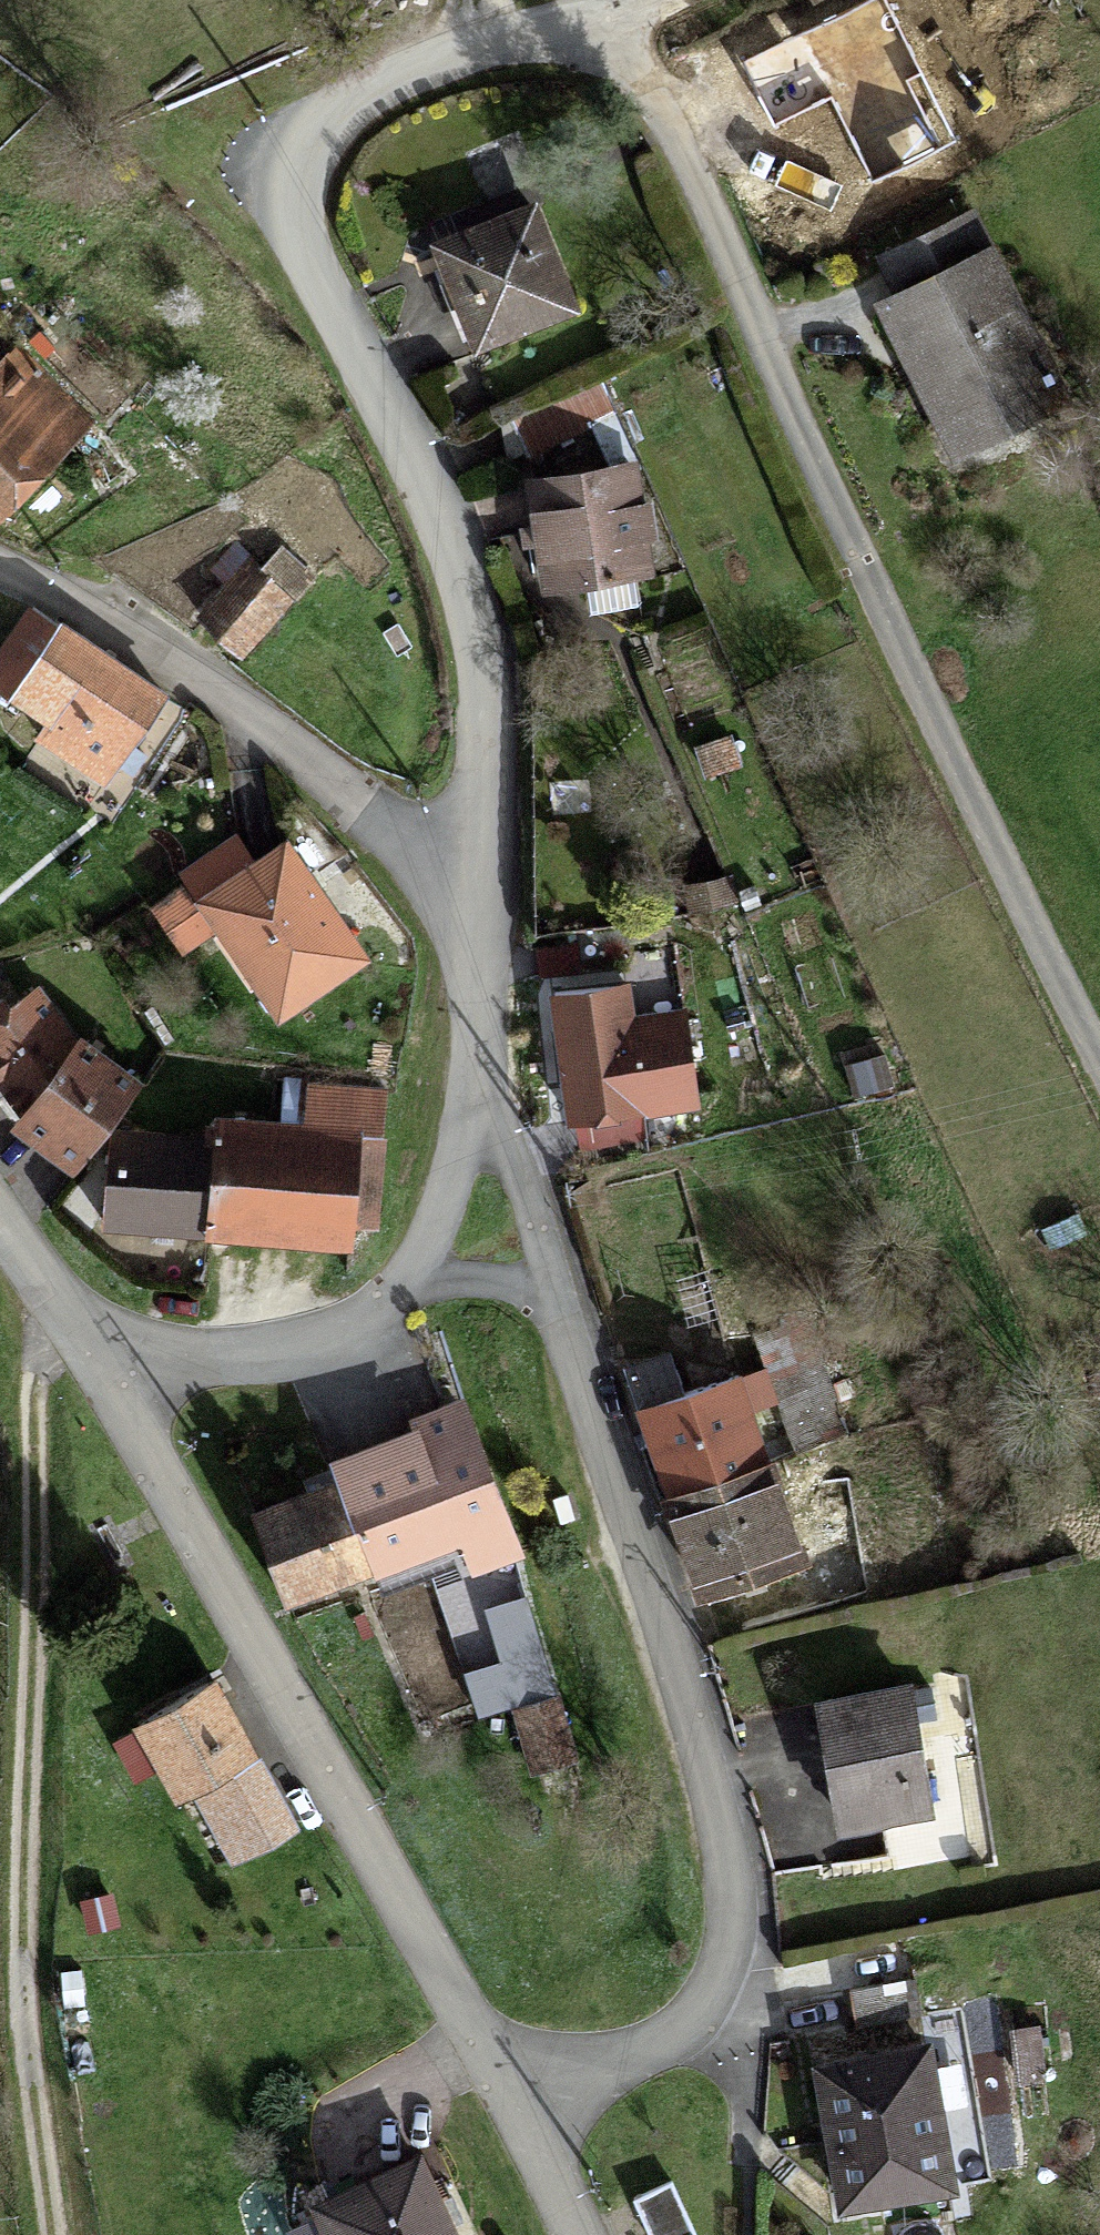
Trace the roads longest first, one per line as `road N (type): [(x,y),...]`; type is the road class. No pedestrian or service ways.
road 1 (residential): [(521,2113),(630,2057),(720,1990),(742,1898),(560,1276)]
road 2 (residential): [(488,45),(418,65),(324,124),(297,173),(306,234),(444,529),(481,722),(471,855)]
road 3 (track): [(67,1320),(30,1388),(26,2154),(38,2234)]
road 4 (residential): [(108,1378),(521,2113)]
road 5 (residential): [(620,8),(875,591)]
road 6 (residential): [(471,855),(386,817),(112,604),(0,560)]
road 7 (track): [(875,591),(1099,1042)]
road 8 (residential): [(401,1282),(387,1307),(298,1344),(108,1378)]
road 9 (residential): [(471,855),(487,1121)]
road 10 (residential): [(0,1223),(108,1378)]
road 11 (residential): [(487,1121),(401,1282)]
road 12 (residential): [(560,1276),(530,1197),(487,1121)]
road 13 (residential): [(401,1282),(560,1276)]
road 14 (residential): [(620,8),(488,45)]
road 15 (residential): [(521,2113),(577,2234)]

